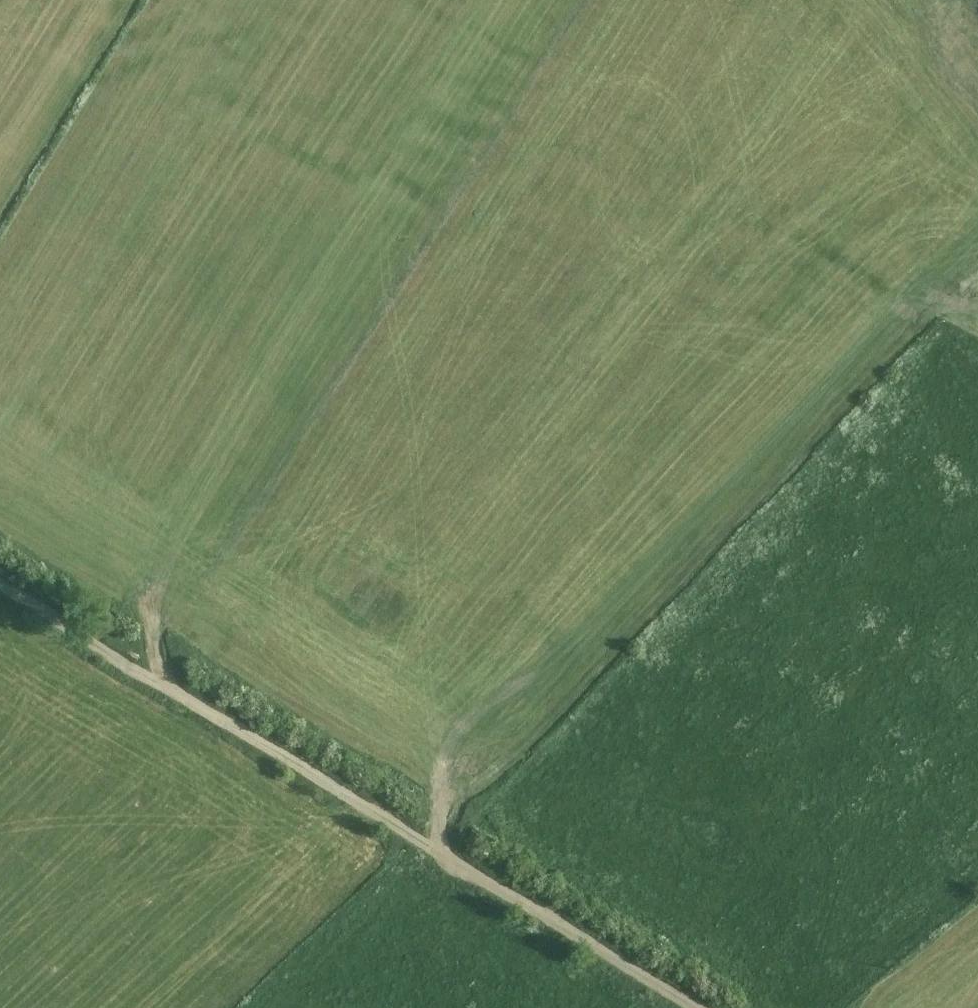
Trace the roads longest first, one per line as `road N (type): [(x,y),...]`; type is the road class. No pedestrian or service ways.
road 1 (track): [(0,589),(692,1007)]

